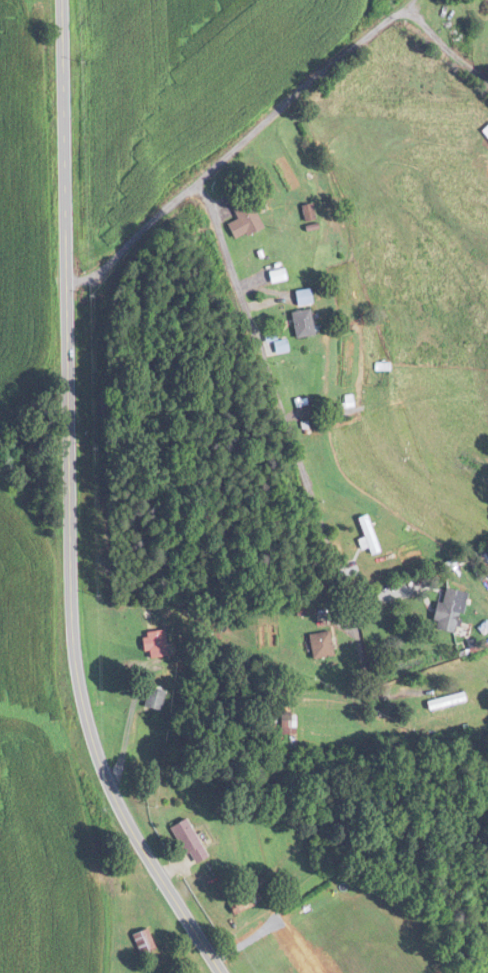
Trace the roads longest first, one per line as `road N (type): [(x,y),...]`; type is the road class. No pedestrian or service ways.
road 1 (residential): [(222,972),(122,823),(80,719),(68,657),(62,0)]
road 2 (residential): [(194,185),(291,448),(347,634),(368,739)]
road 3 (residential): [(65,291),(324,69),(405,11),(487,81)]

